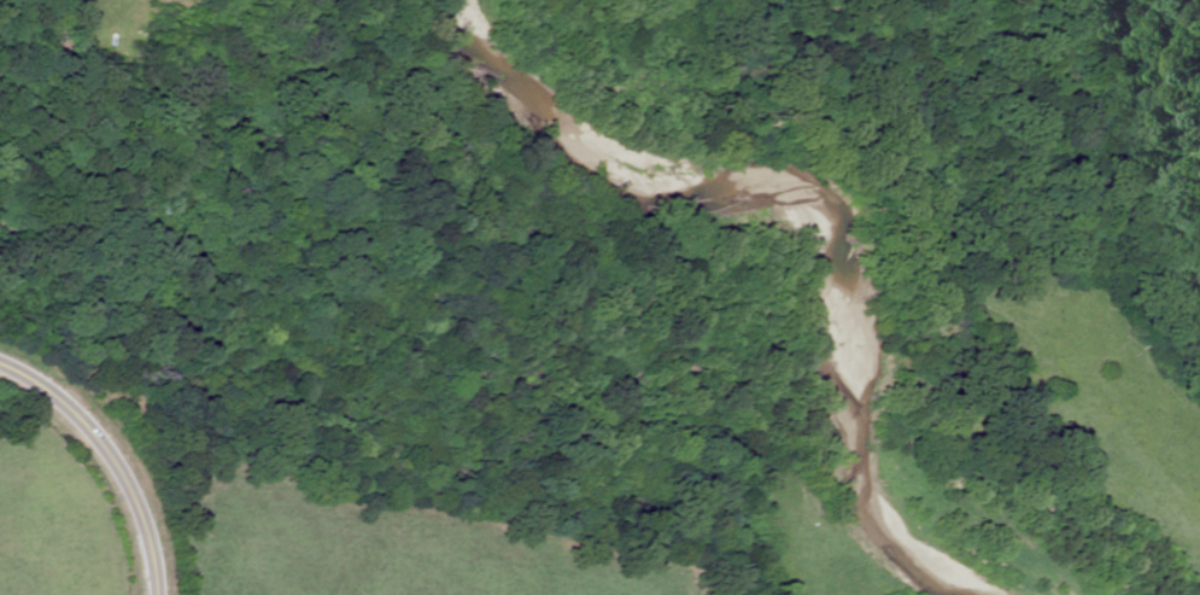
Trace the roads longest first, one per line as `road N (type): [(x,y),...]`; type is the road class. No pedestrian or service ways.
road 1 (residential): [(146,594),(125,483),(82,407),(0,377)]

